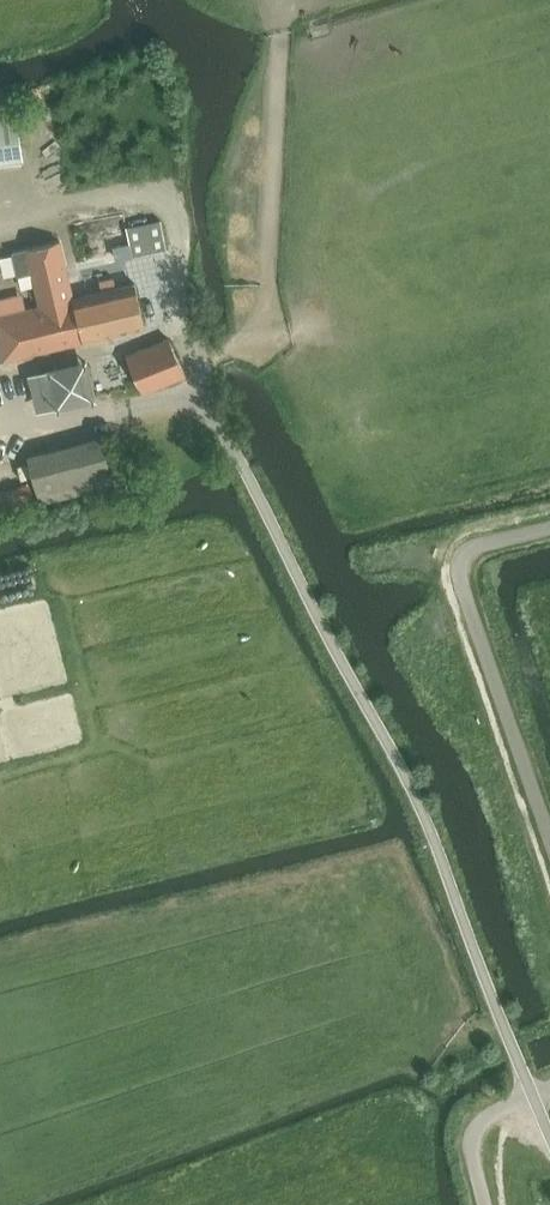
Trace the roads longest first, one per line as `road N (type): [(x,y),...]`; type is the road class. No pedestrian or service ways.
road 1 (unclassified): [(549,1135),(424,812),(239,458)]
road 2 (track): [(0,445),(158,407),(221,415),(239,458)]

